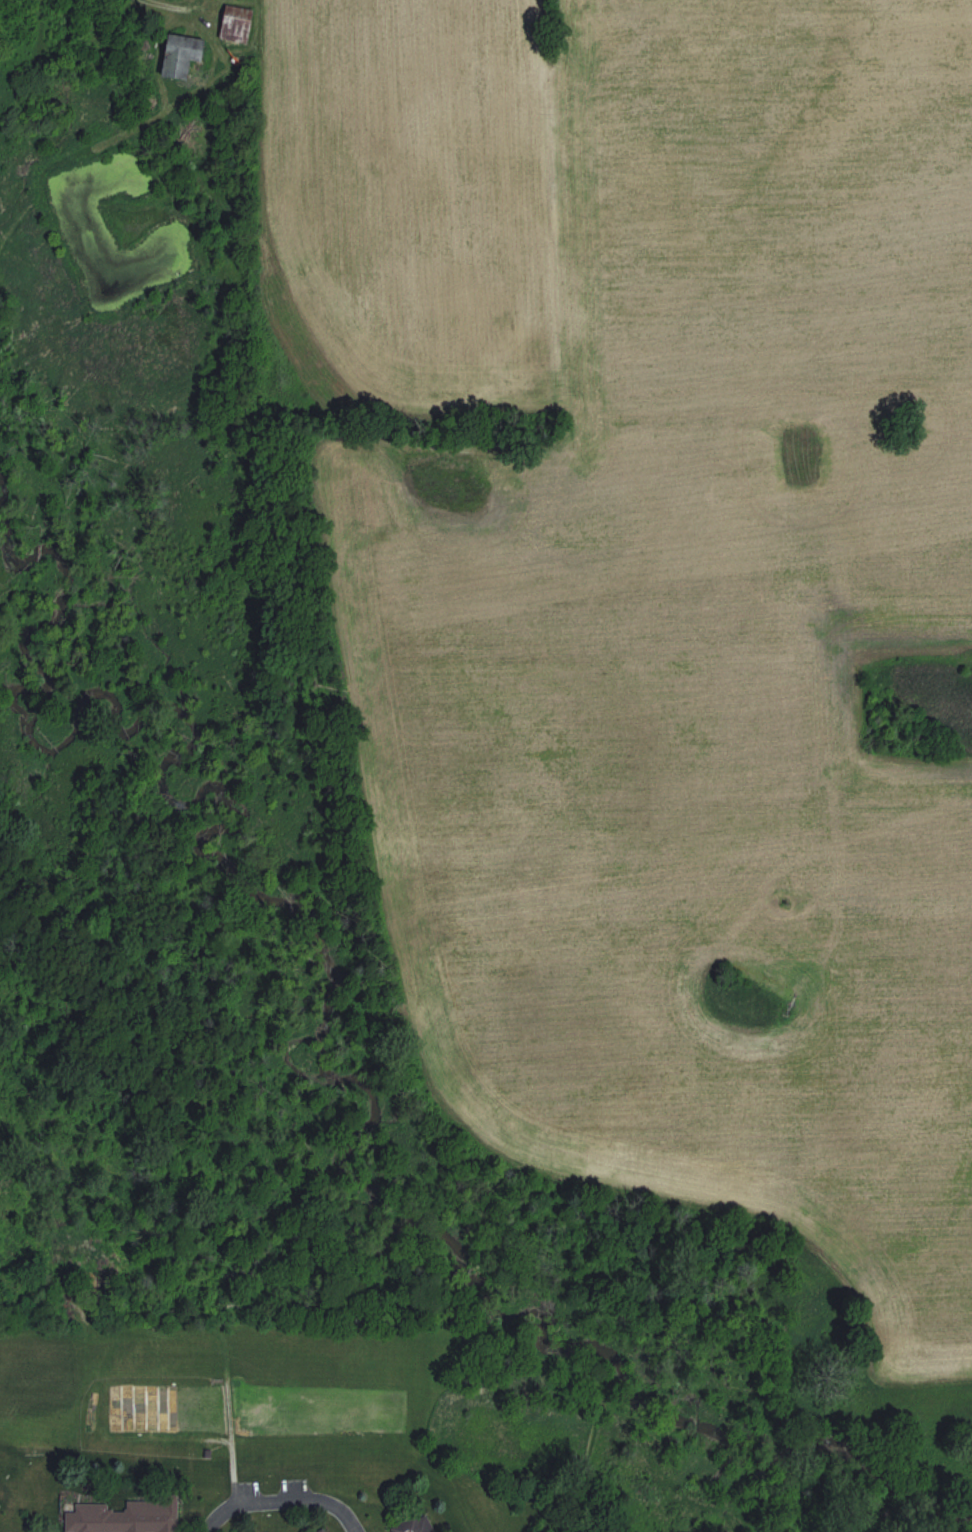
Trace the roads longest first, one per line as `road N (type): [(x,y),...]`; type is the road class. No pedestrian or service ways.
road 1 (residential): [(207,1531),(225,1509),(273,1498),(328,1500),(359,1531)]

